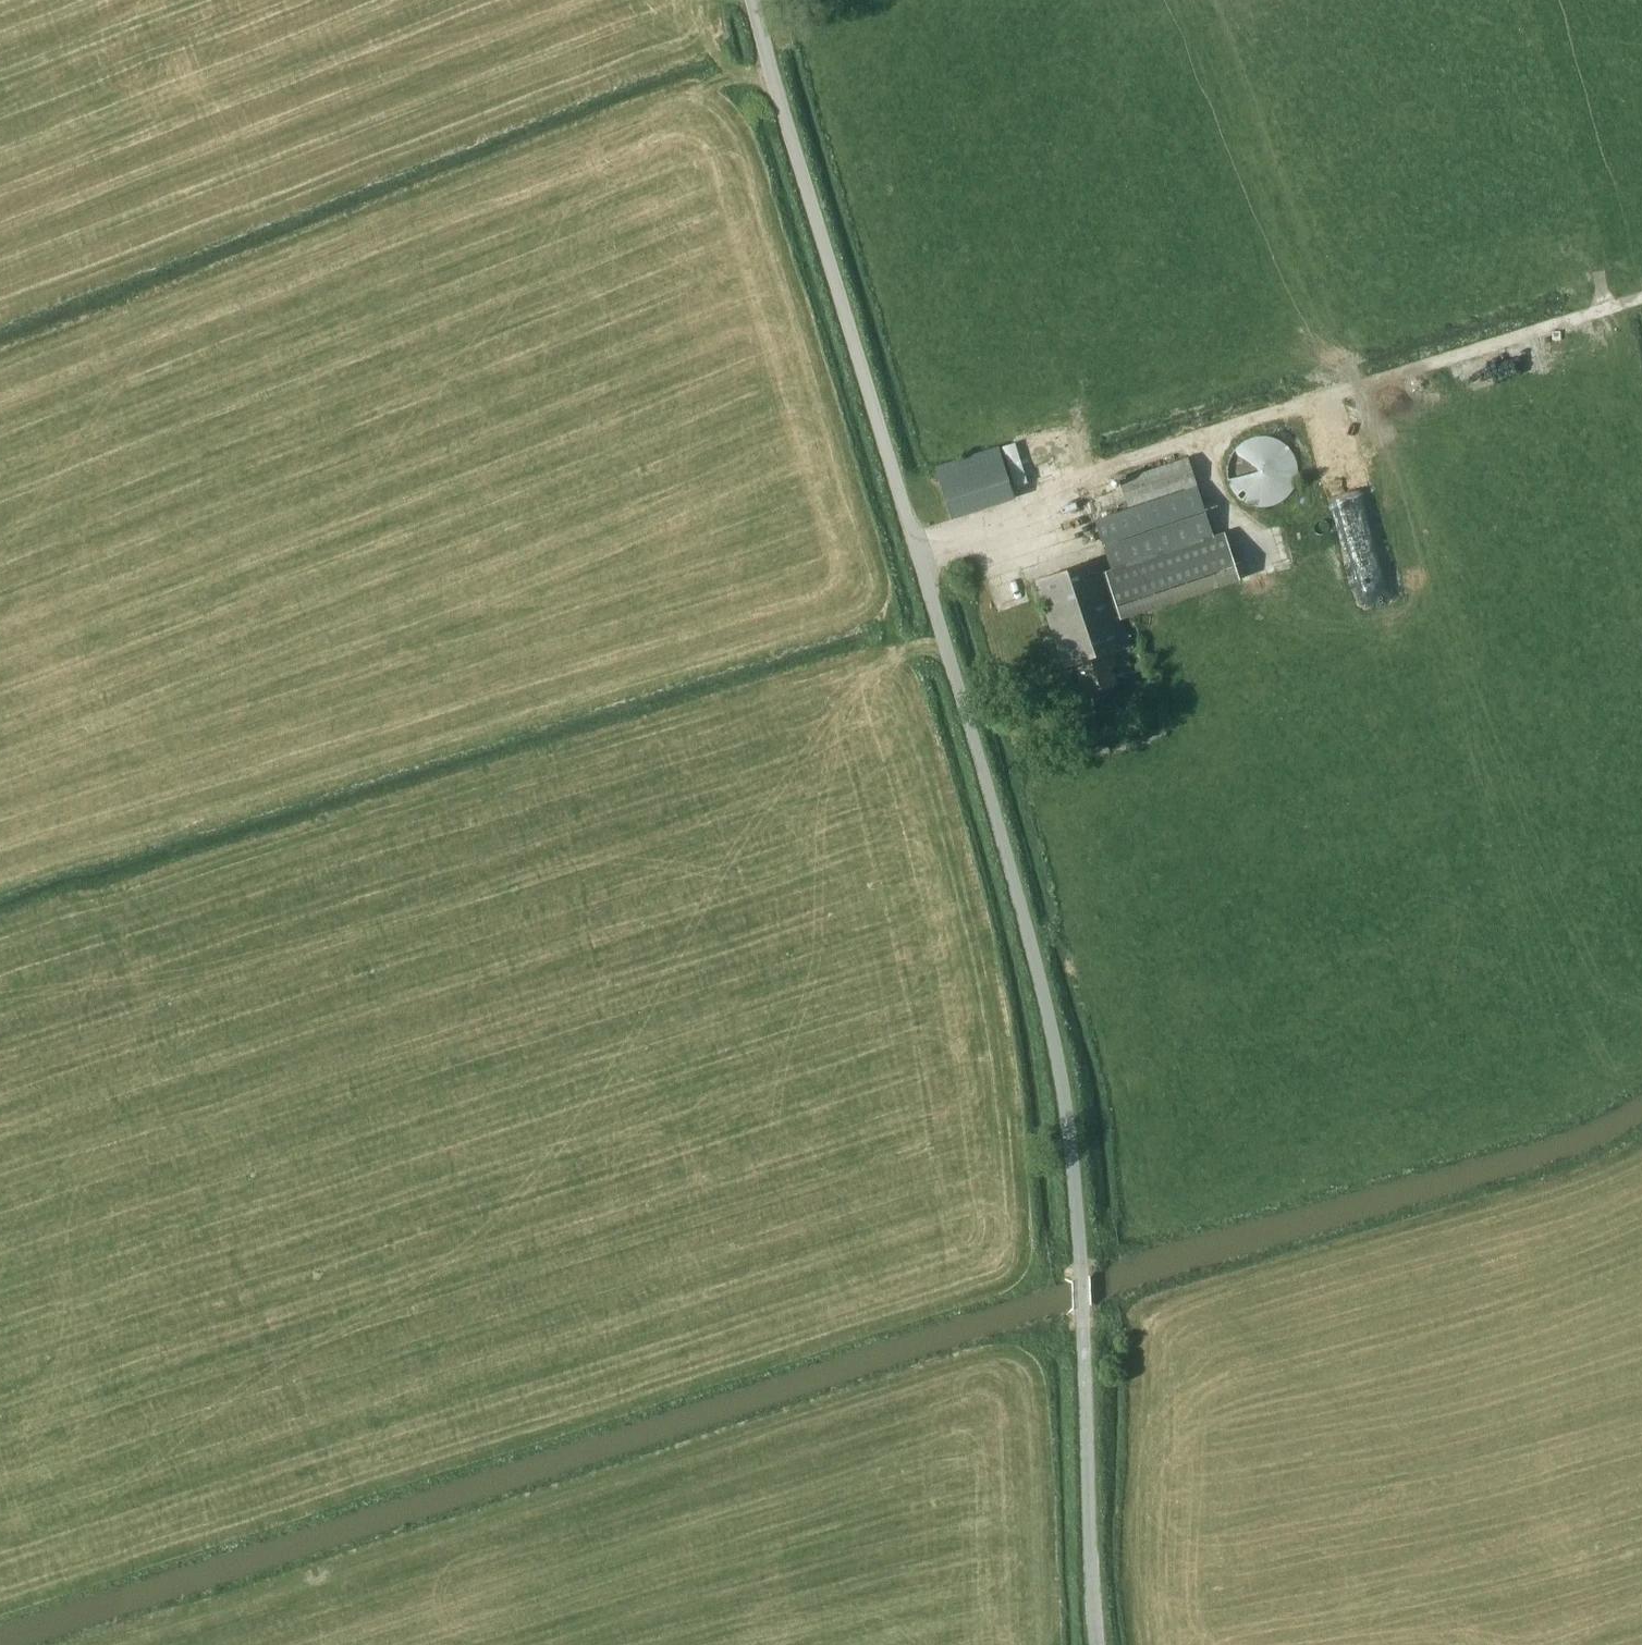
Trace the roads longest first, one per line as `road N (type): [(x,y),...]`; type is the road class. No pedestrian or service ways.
road 1 (tertiary): [(1096,1644),(1082,1272),(1052,1007),(752,0)]

